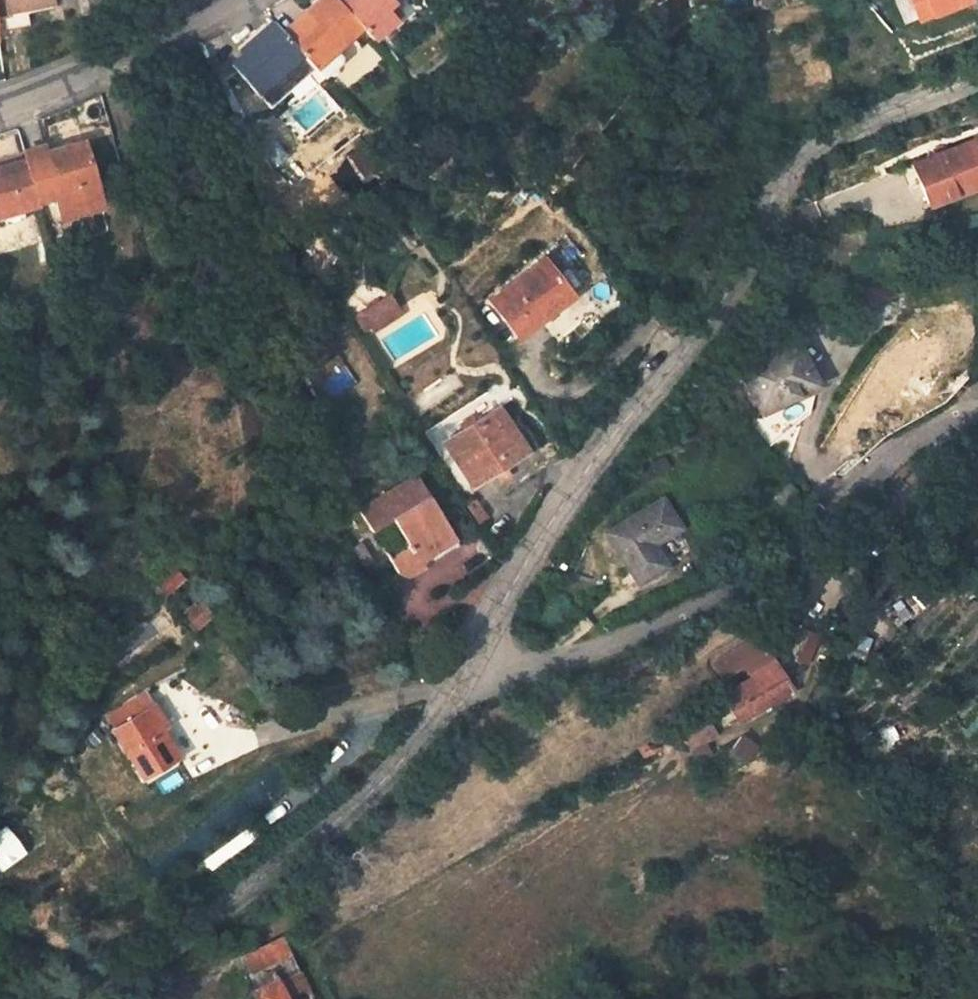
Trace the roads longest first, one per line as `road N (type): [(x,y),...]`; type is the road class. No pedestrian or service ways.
road 1 (unclassified): [(977,80),(842,134),(787,167),(702,304),(523,550),(465,662)]
road 2 (unclassified): [(977,418),(930,424),(706,602),(569,658),(465,662)]
road 3 (unclassified): [(465,662),(396,755),(105,998)]
road 4 (residential): [(235,0),(0,113)]

